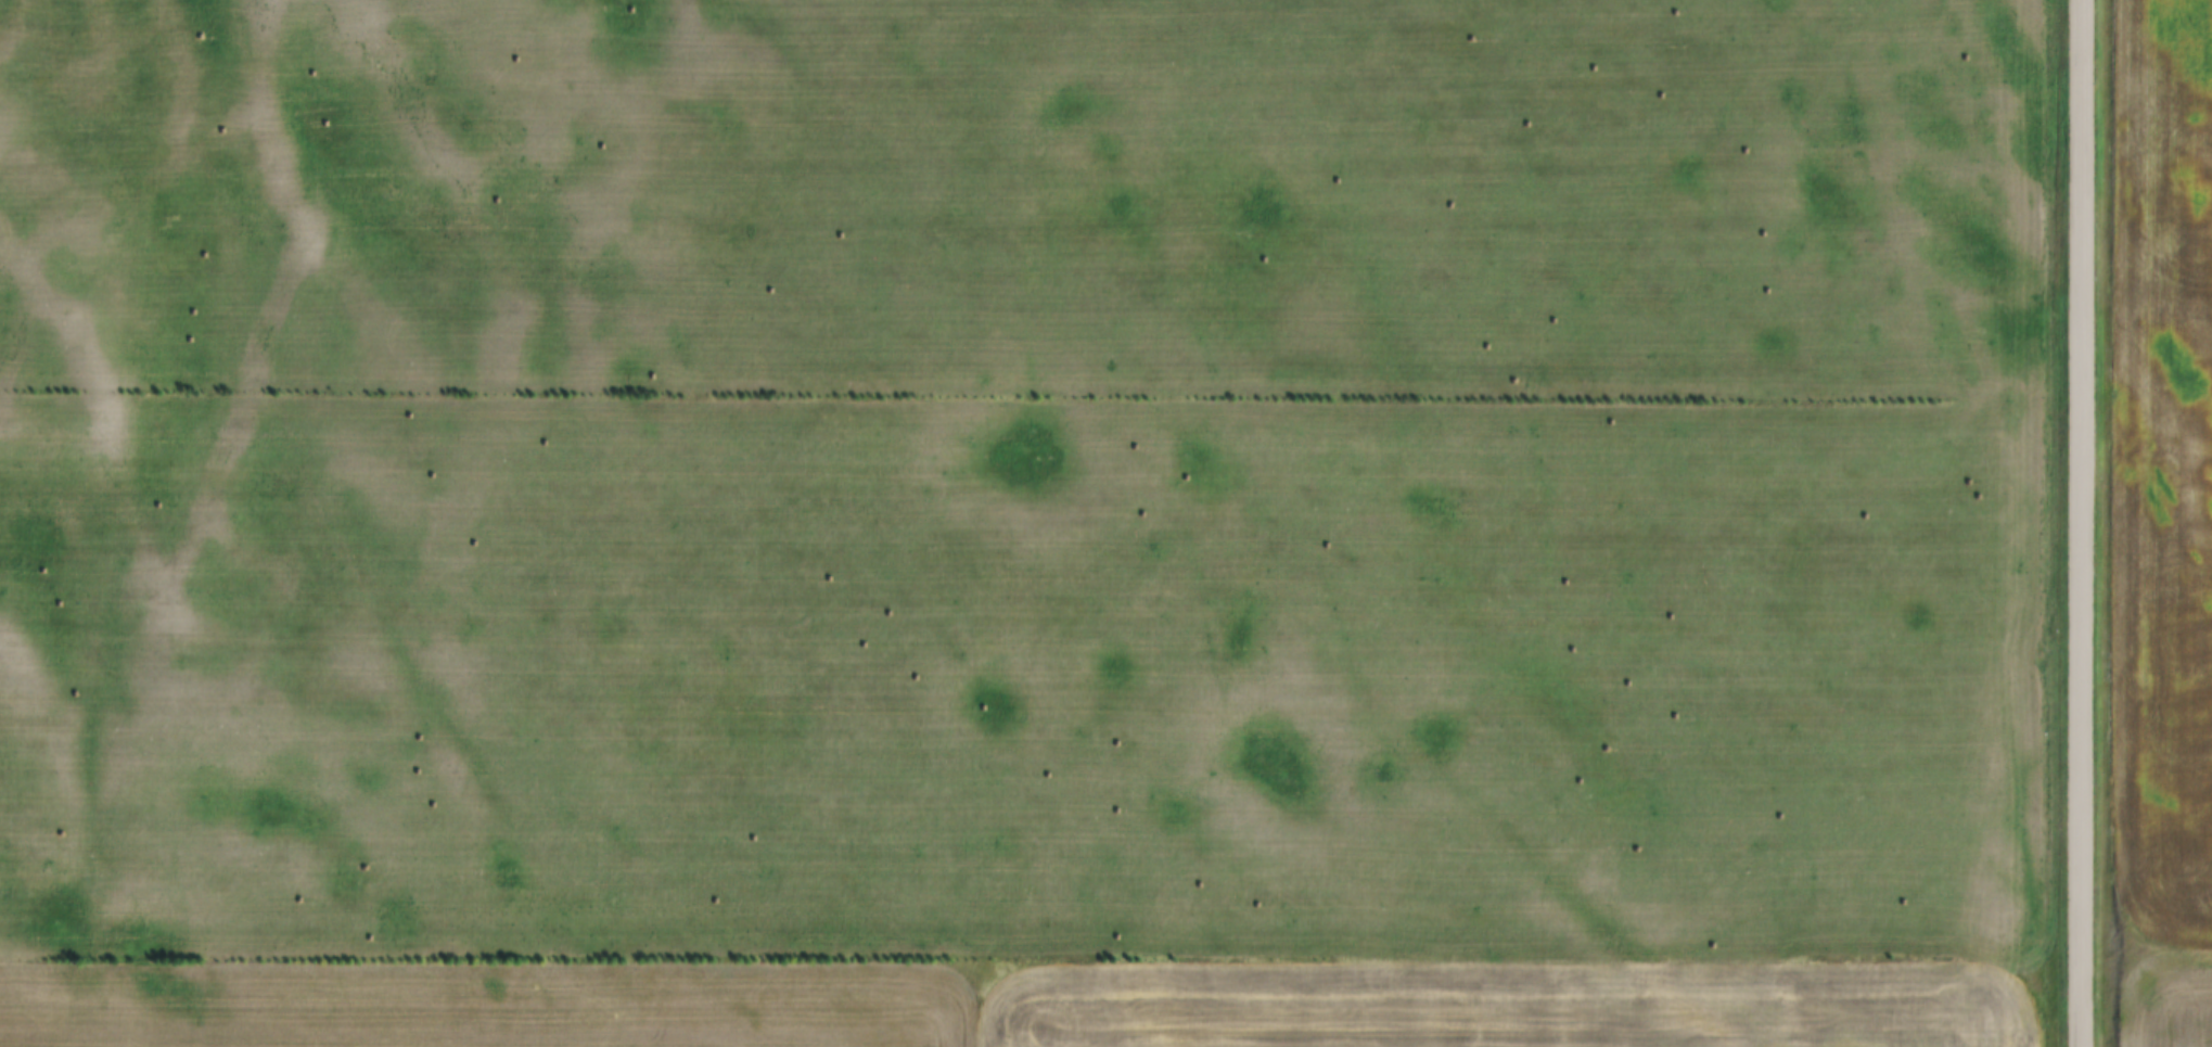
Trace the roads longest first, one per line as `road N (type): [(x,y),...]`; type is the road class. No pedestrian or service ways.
road 1 (residential): [(2085,0),(2085,1046)]

